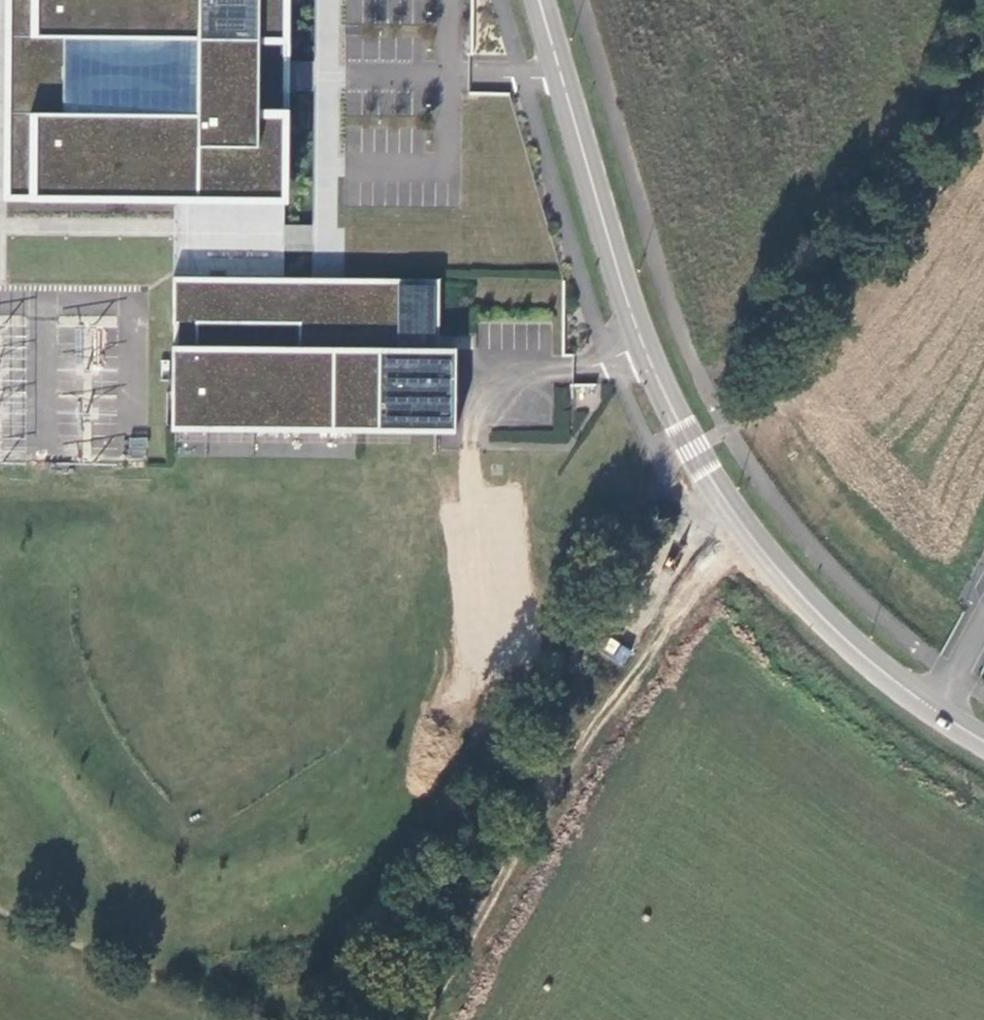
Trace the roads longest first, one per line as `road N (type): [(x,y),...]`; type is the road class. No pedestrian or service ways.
road 1 (tertiary): [(541,0),(627,294),(696,448),(776,565),(861,652),(934,709)]

